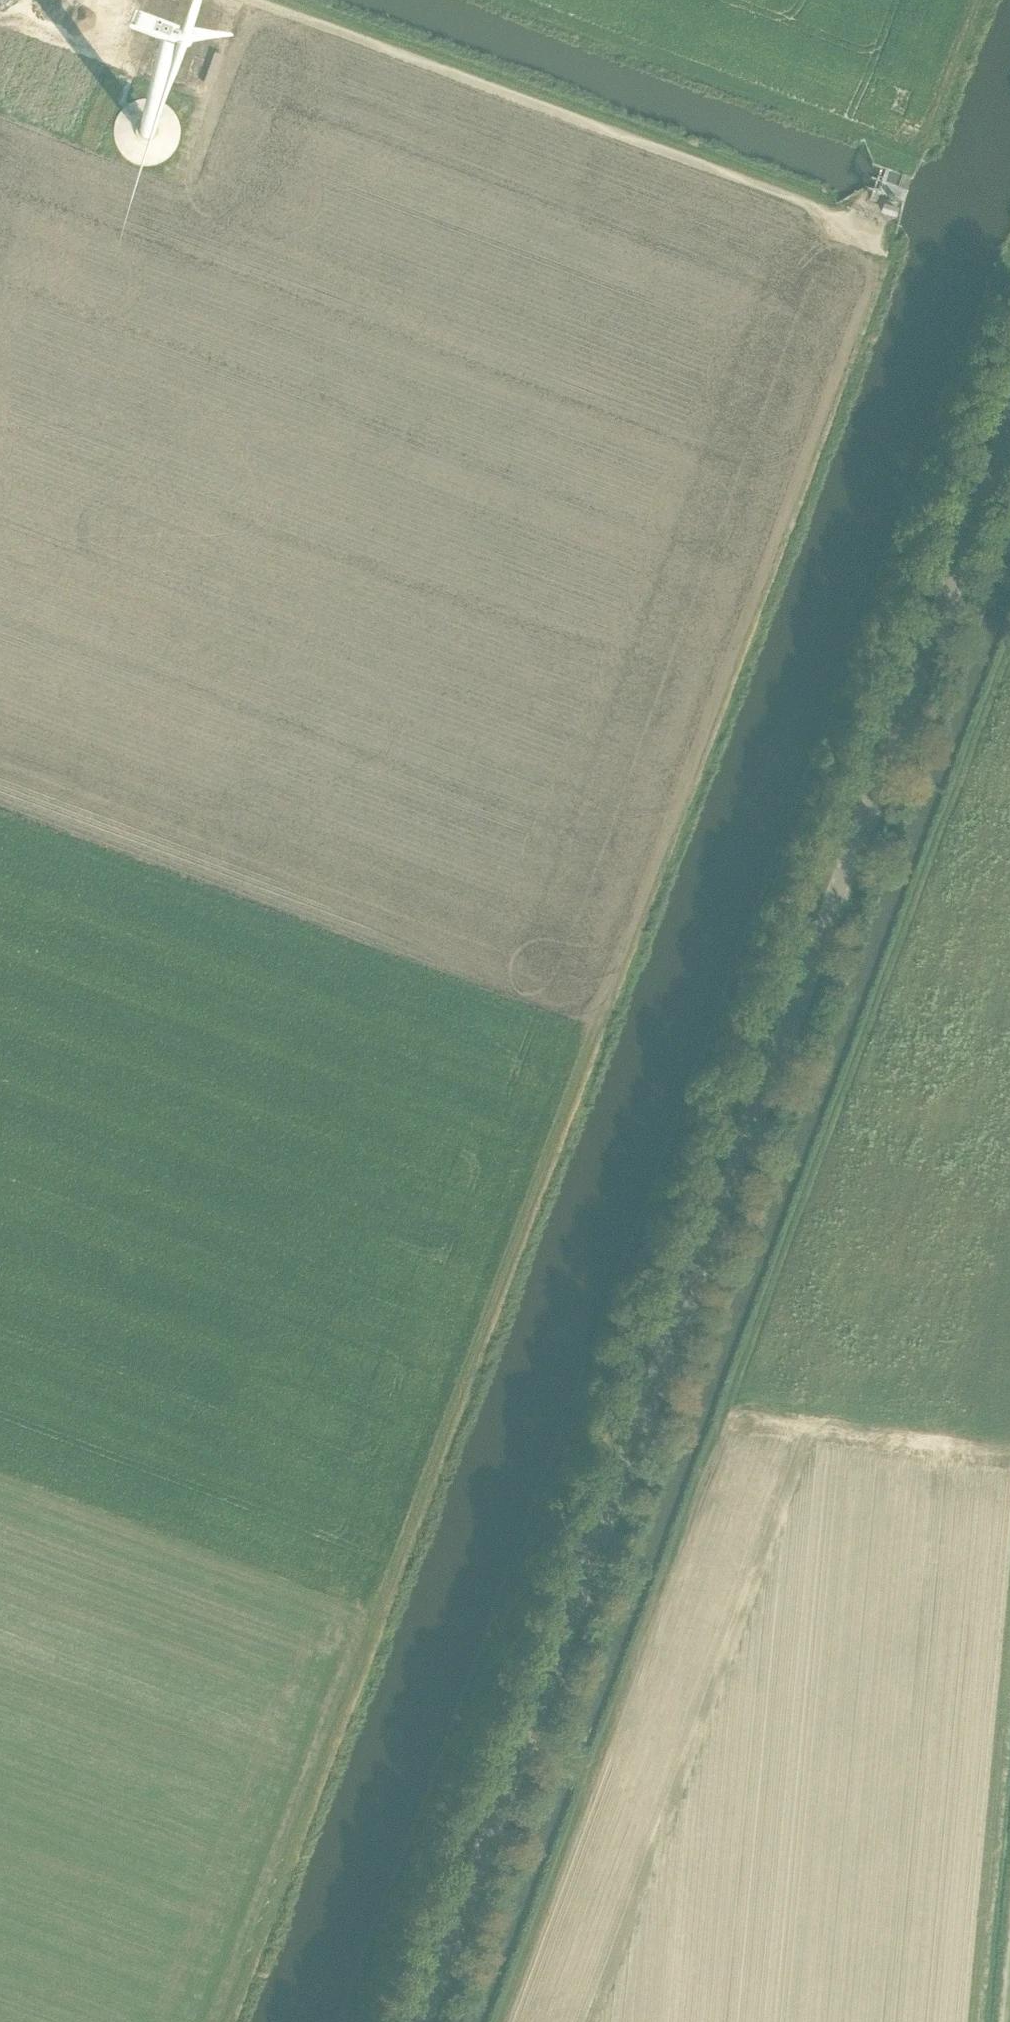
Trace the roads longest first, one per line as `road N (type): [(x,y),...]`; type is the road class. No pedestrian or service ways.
road 1 (unclassified): [(414,2021),(1009,415)]
road 2 (unclassified): [(241,0),(865,226)]

